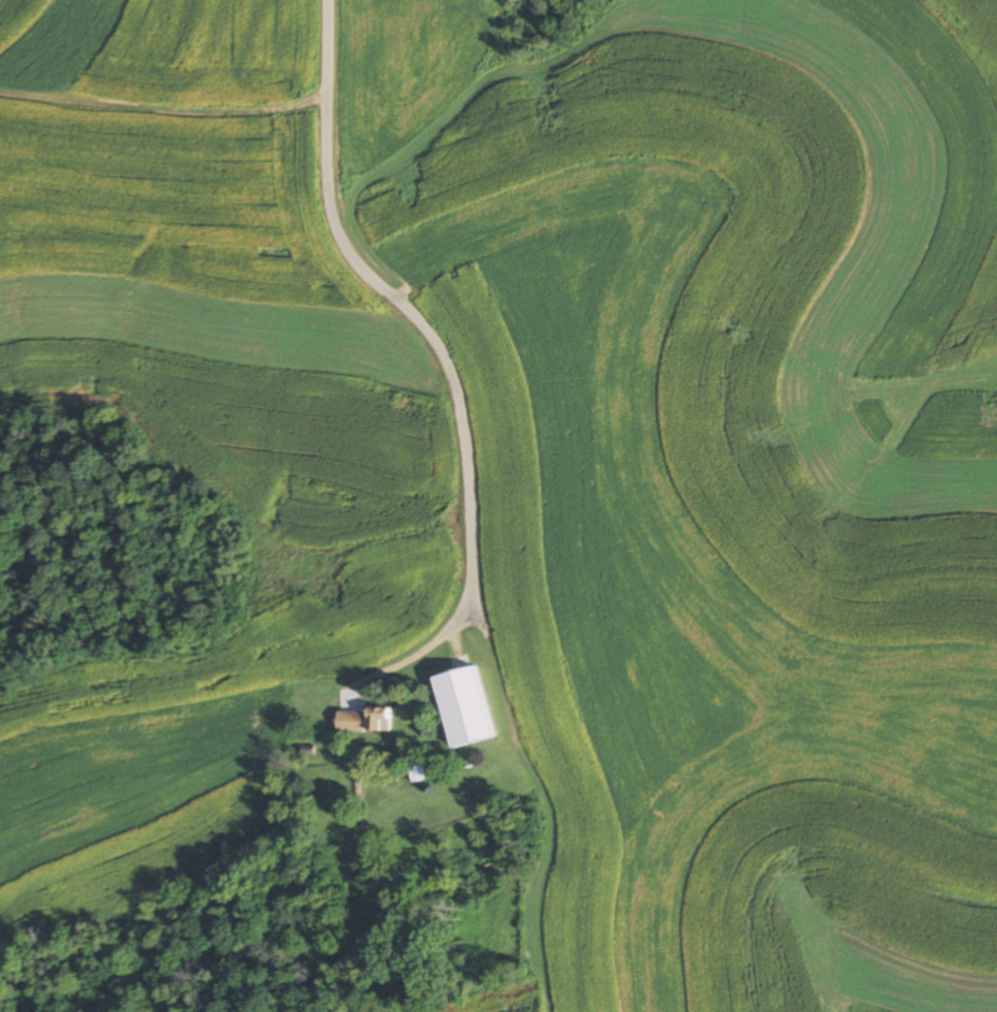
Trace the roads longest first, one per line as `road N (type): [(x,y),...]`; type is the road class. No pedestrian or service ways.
road 1 (residential): [(473,591),(469,470),(452,373),(432,337),(357,264),(333,224),(325,188),(325,0)]

